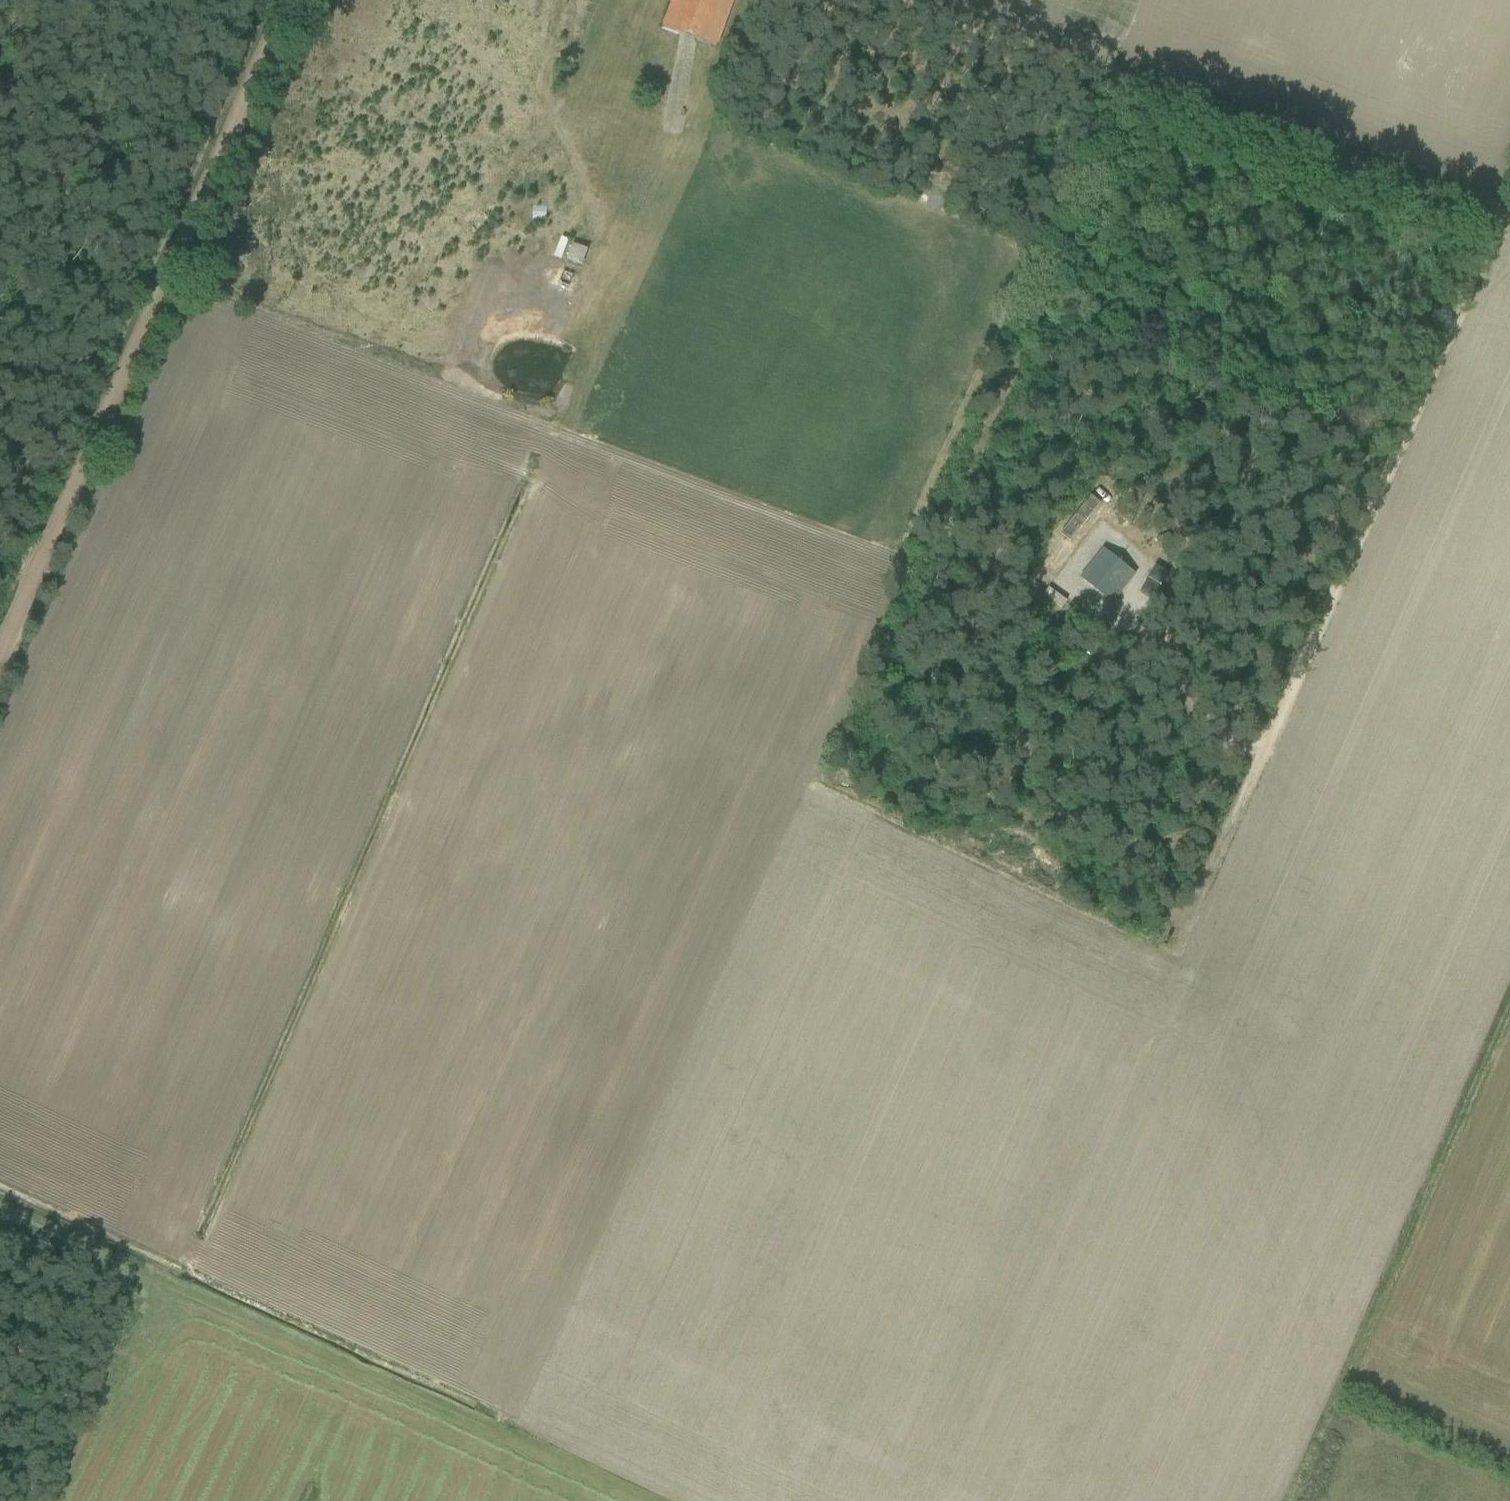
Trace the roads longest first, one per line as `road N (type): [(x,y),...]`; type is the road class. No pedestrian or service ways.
road 1 (track): [(288,0),(0,656)]
road 2 (track): [(1509,206),(920,0)]
road 3 (track): [(0,159),(123,331)]

